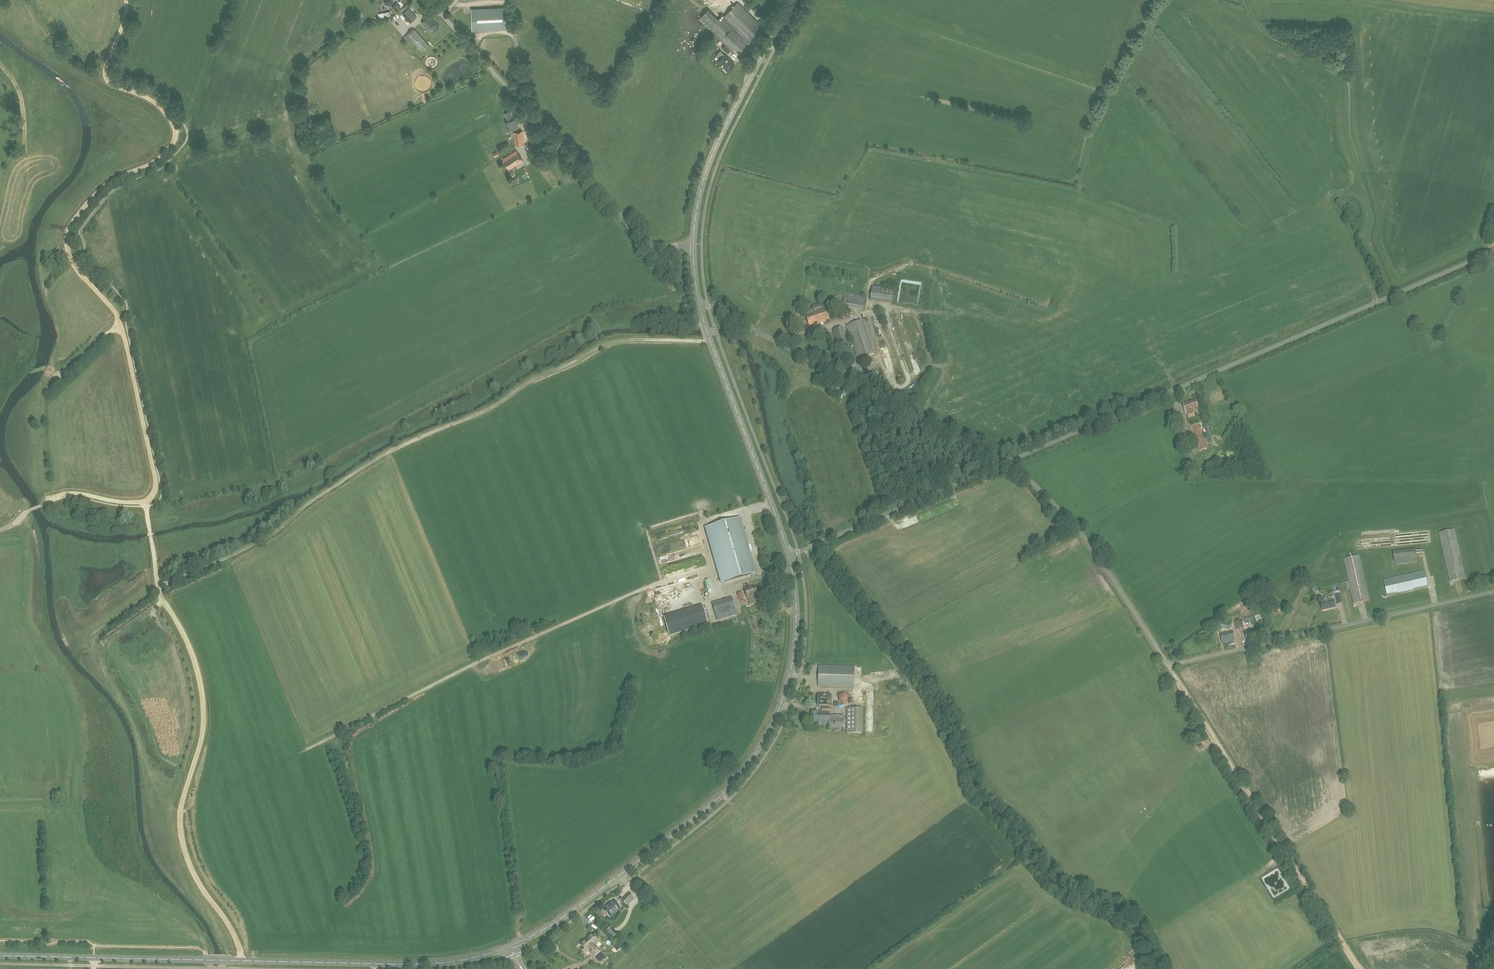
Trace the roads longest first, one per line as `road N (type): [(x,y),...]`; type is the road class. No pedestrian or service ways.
road 1 (track): [(158,588),(262,540),(407,442),(490,408),(611,342),(710,341)]
road 2 (track): [(104,72),(110,84),(156,103),(176,134),(161,157),(97,193),(65,239),(121,323),(155,482),(146,501)]
road 3 (unclassified): [(1003,463),(1493,252)]
road 4 (secondary): [(788,554),(793,658),(777,712),(747,766),(704,810),(590,898),(509,947)]
road 5 (secondary): [(509,947),(424,964),(0,956)]
road 6 (track): [(1169,665),(1361,968)]
road 7 (unclassified): [(1003,463),(719,309),(700,306)]
road 8 (unclassified): [(1169,665),(1493,592)]
road 9 (secondary): [(693,244),(710,161),(790,0)]
road 10 (unclassified): [(1169,665),(1079,532),(1003,463)]
road 11 (unclassified): [(788,554),(1003,463)]
road 12 (secondary): [(710,341),(788,554)]
road 13 (track): [(158,588),(193,655),(202,695),(203,739),(182,801)]
road 14 (unclassified): [(693,244),(647,242),(528,111)]
road 15 (track): [(182,801),(186,853),(233,930),(242,961)]
road 16 (unclassified): [(528,111),(430,0)]

